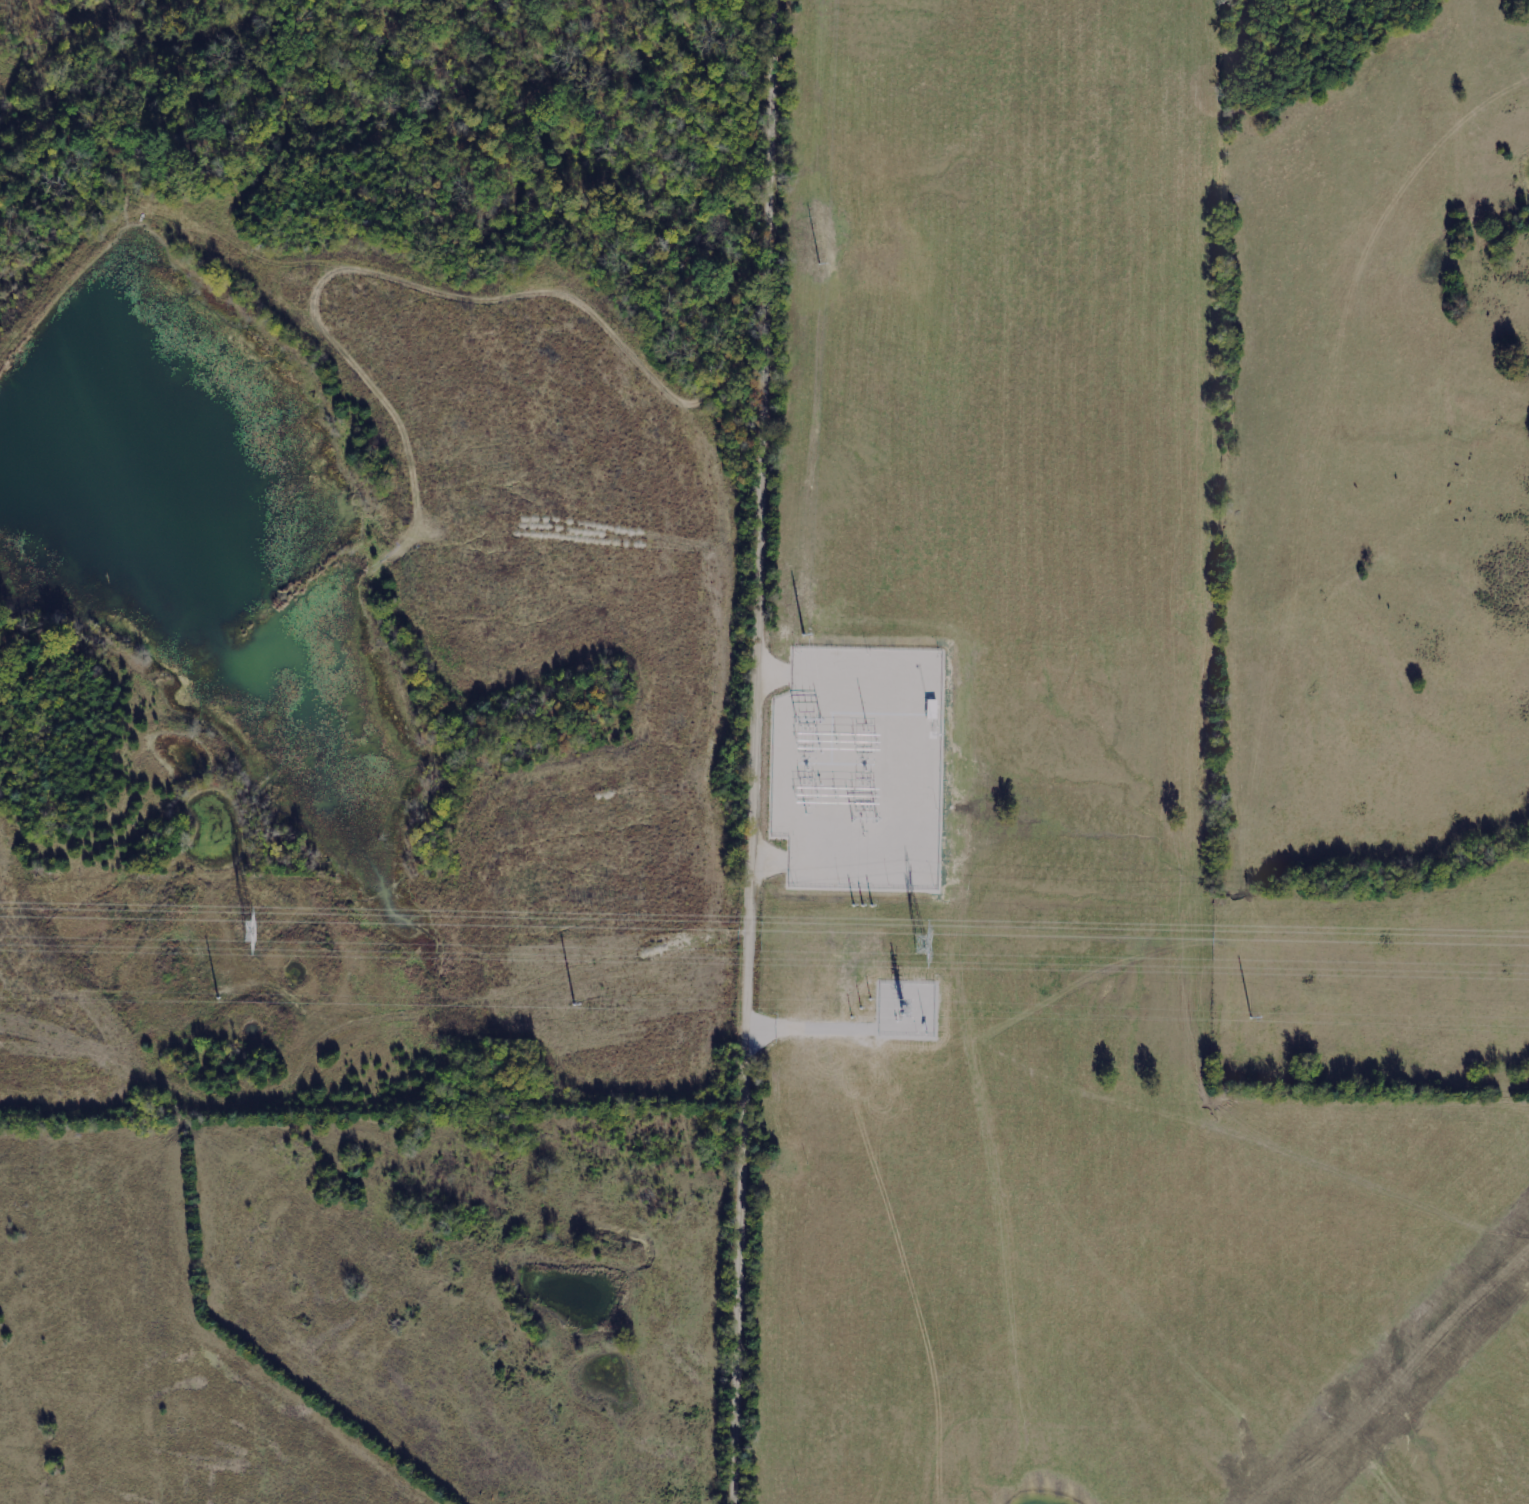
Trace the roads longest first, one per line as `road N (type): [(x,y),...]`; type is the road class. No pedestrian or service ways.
road 1 (residential): [(755,1503),(803,0)]

